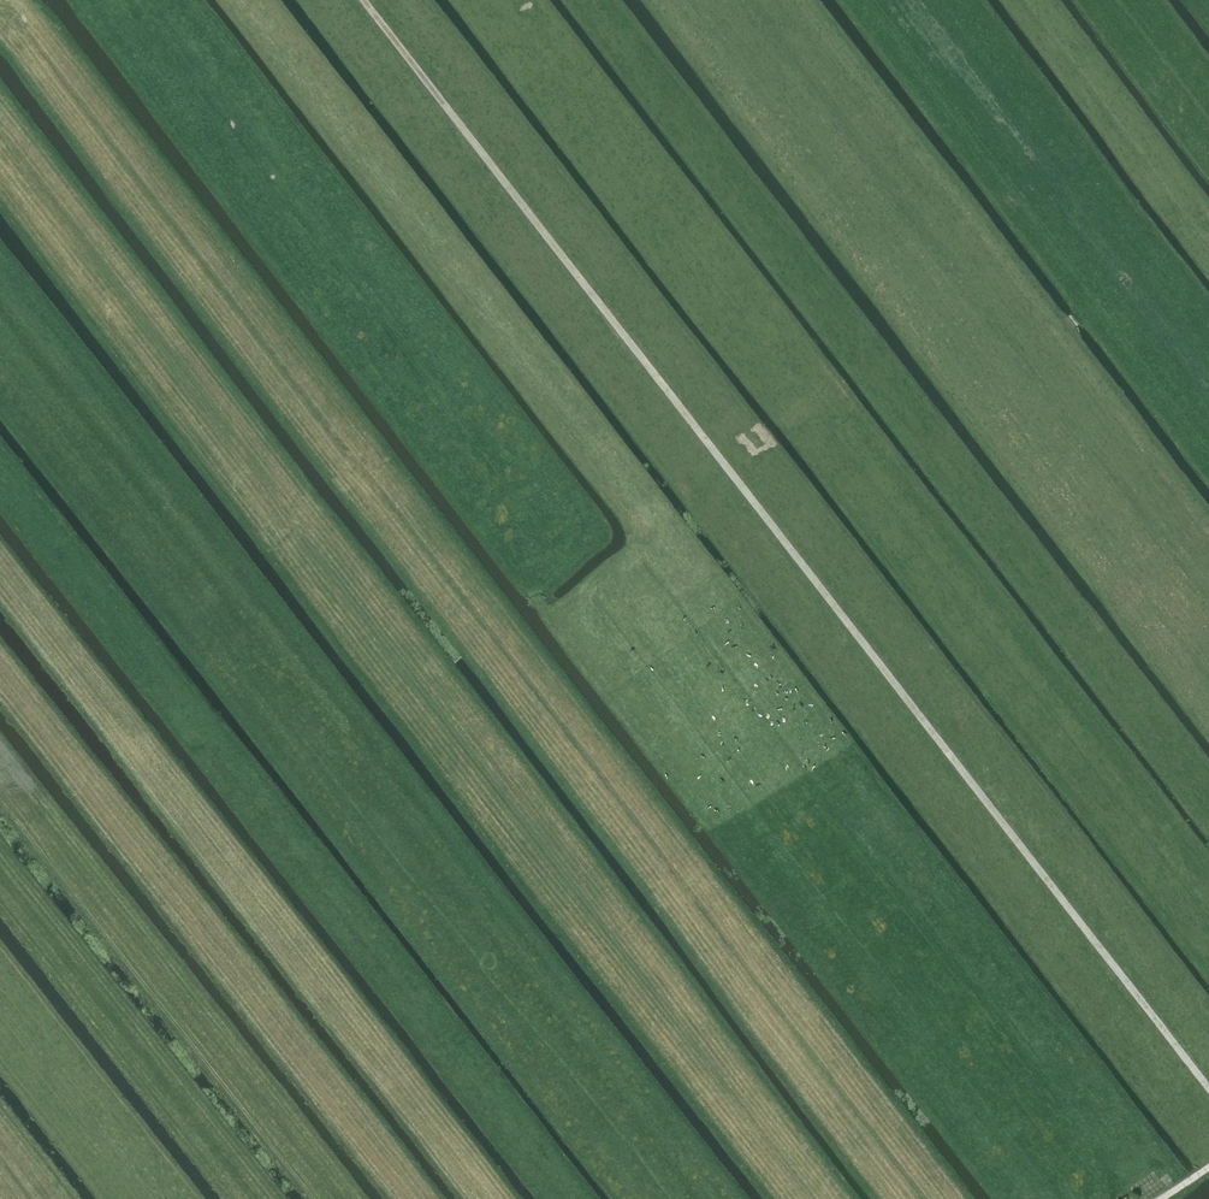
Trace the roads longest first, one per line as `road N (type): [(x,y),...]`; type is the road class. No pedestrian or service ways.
road 1 (track): [(1208,1093),(361,0)]
road 2 (track): [(489,1198),(0,577)]

